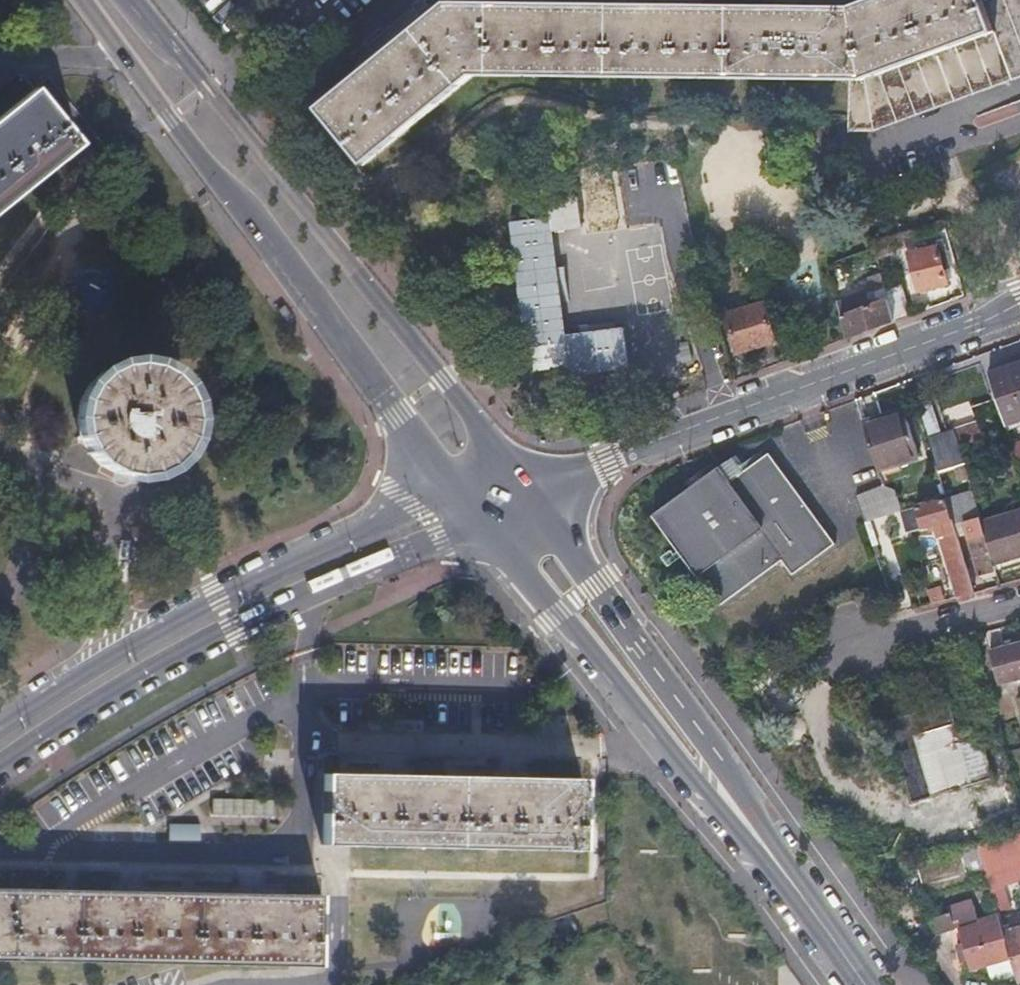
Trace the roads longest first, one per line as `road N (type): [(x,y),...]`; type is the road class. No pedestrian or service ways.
road 1 (secondary): [(502,474),(437,380),(130,0)]
road 2 (secondary): [(116,54),(389,415),(460,493)]
road 3 (tertiary): [(0,766),(234,627),(477,518)]
road 4 (tertiary): [(460,493),(219,595),(0,728)]
road 5 (residential): [(595,461),(1019,302)]
road 6 (secondary): [(477,518),(547,614),(722,796)]
road 7 (secondary): [(722,796),(622,626),(517,496)]
road 8 (secondary): [(857,984),(722,796)]
road 9 (residential): [(842,645),(1019,600)]
road 10 (residential): [(0,71),(11,62),(116,54)]

